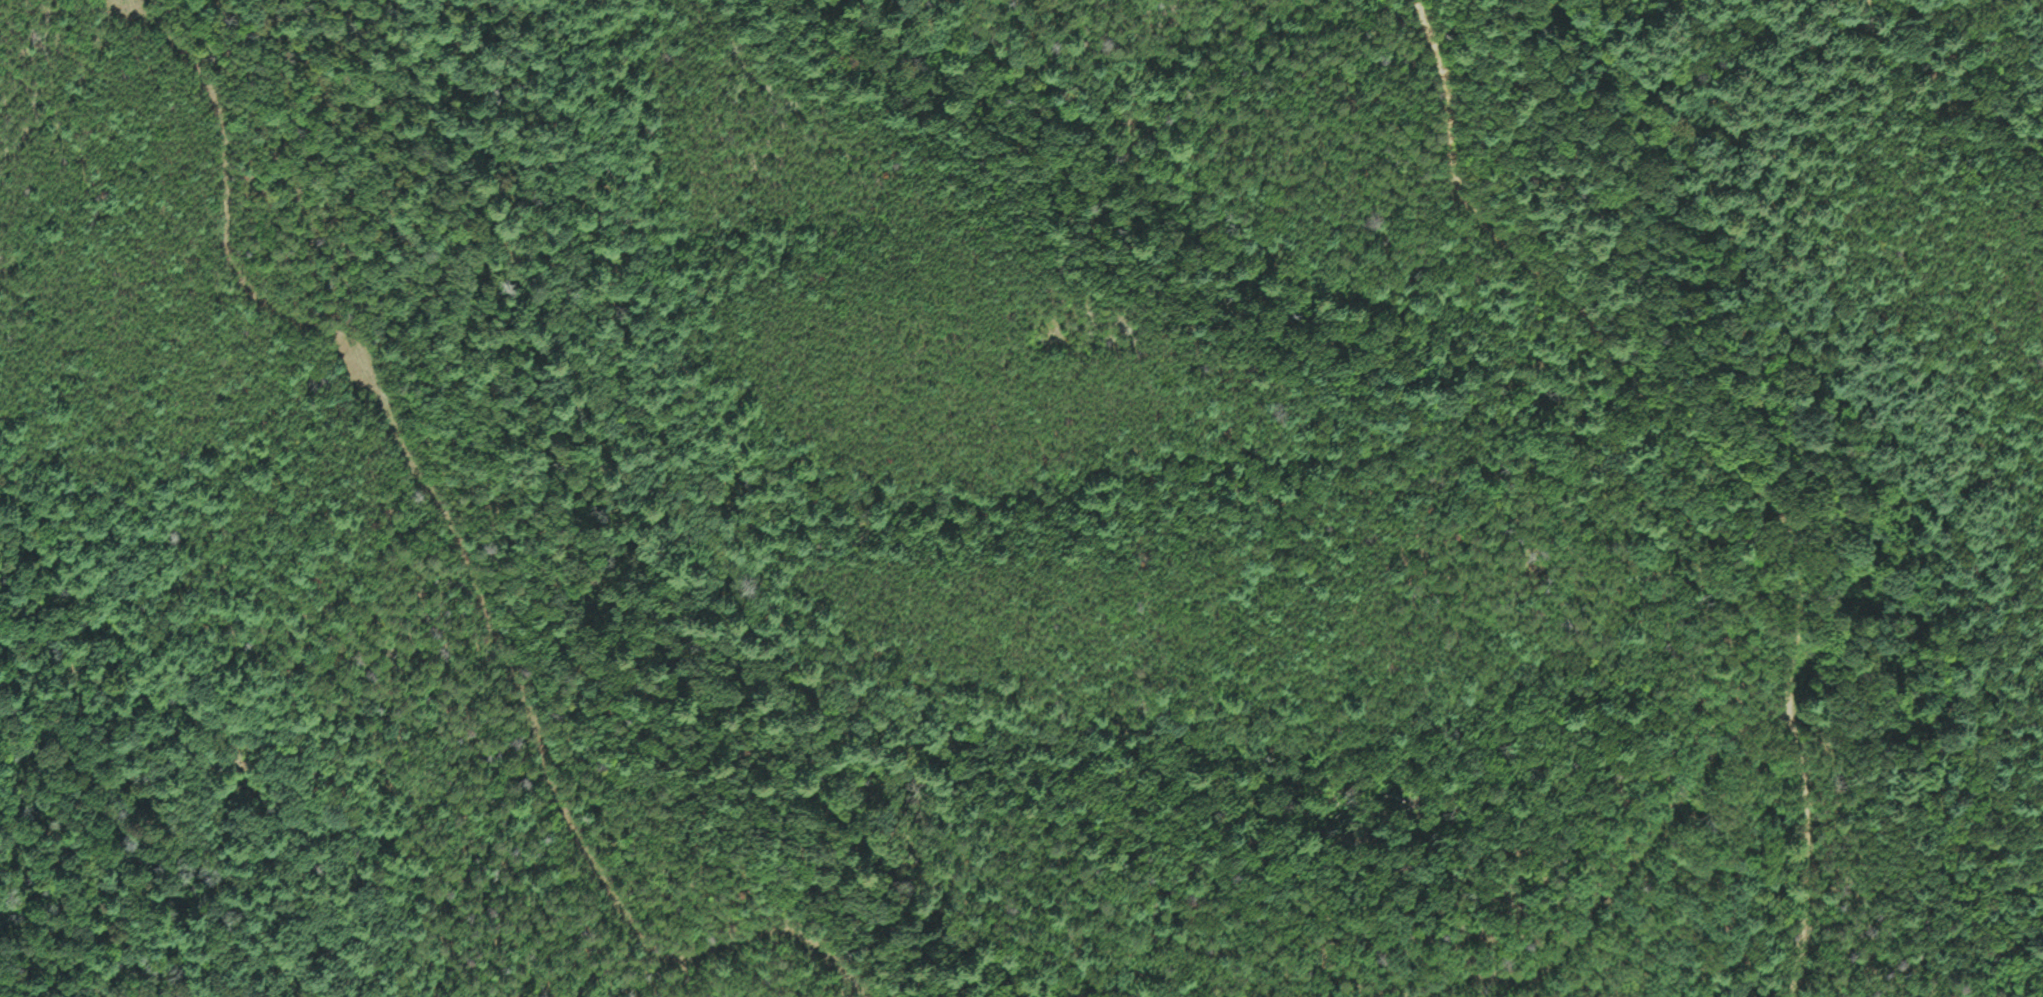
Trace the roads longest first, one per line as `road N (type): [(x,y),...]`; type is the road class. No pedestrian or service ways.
road 1 (track): [(1798,996),(1798,744),(1776,706),(1765,553),(1732,493),(1455,220),(1402,0)]

